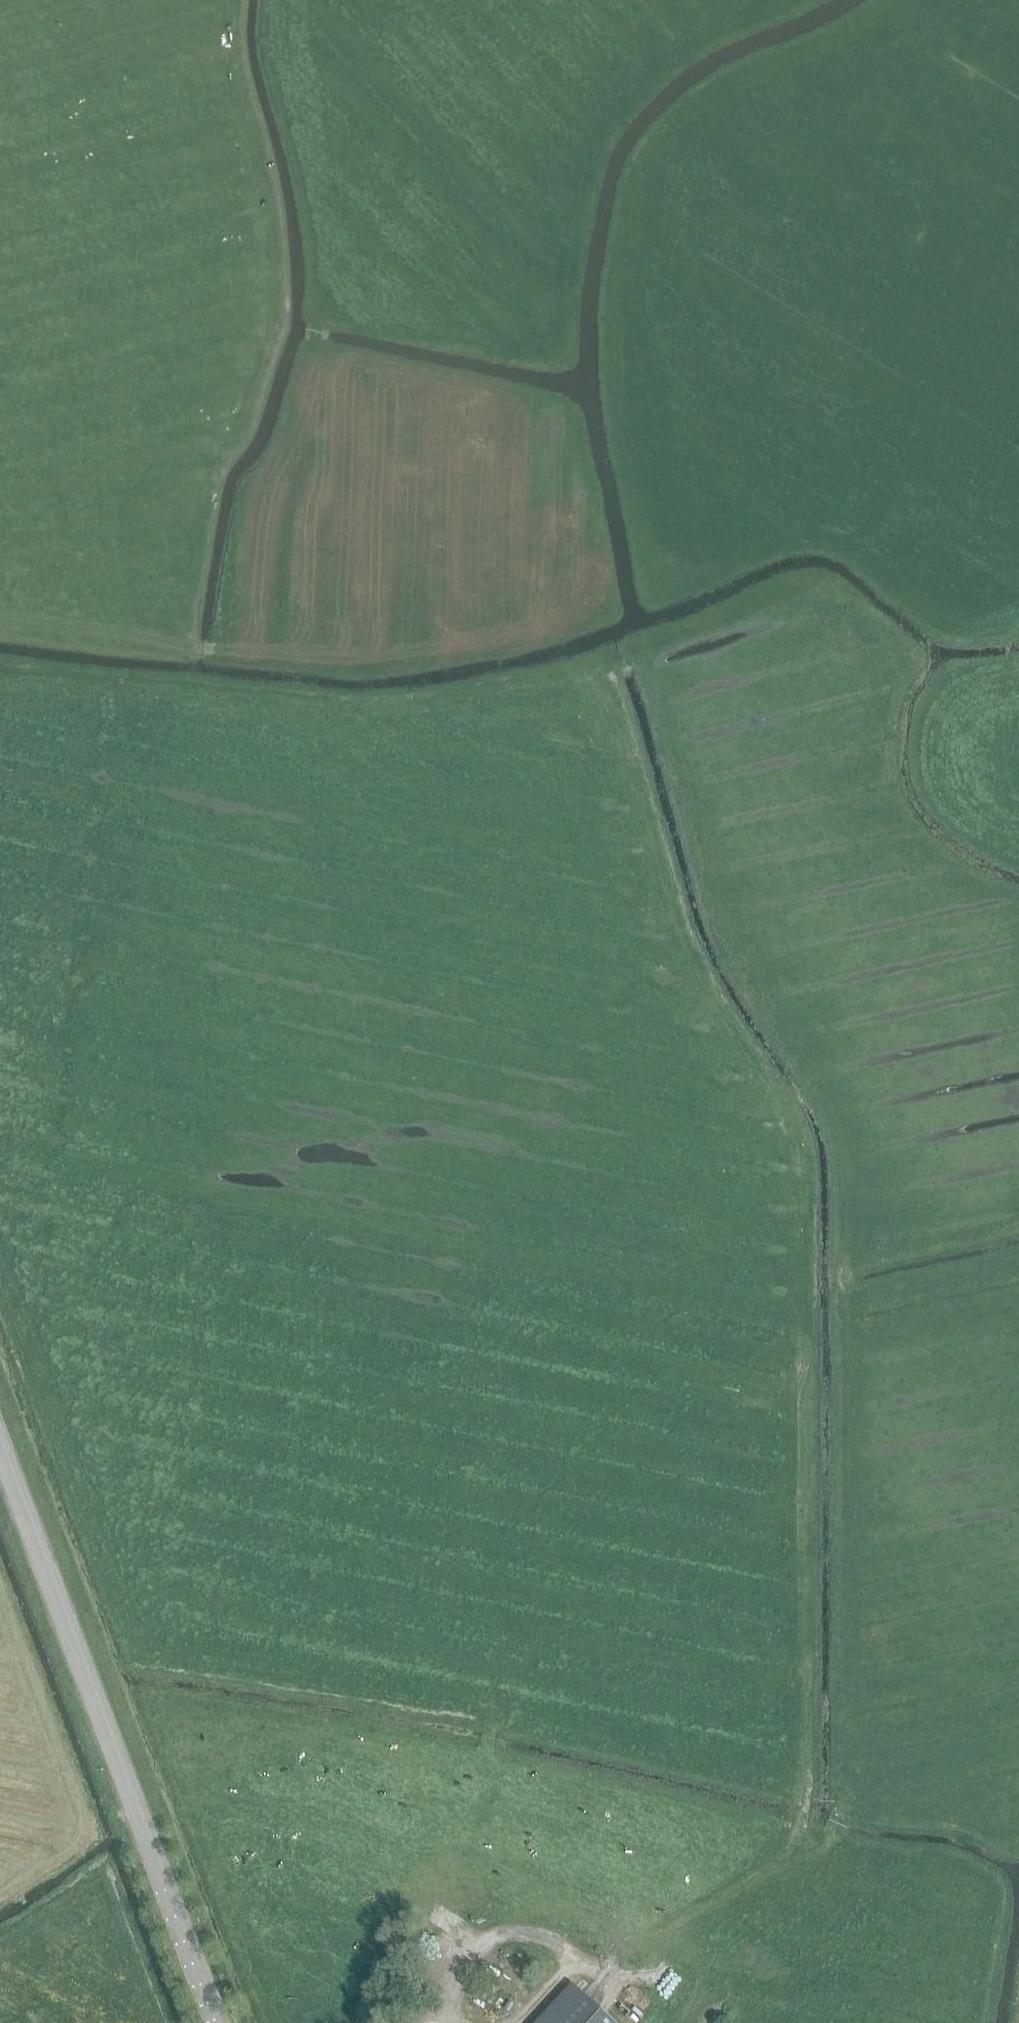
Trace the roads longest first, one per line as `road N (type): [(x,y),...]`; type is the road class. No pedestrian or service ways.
road 1 (tertiary): [(218,2022),(0,1449)]

